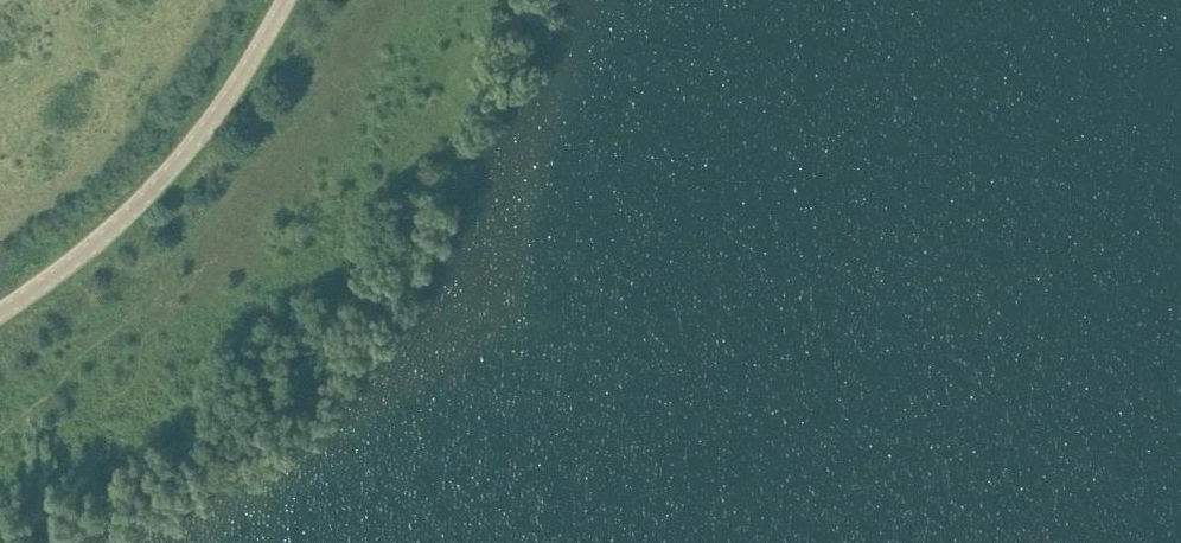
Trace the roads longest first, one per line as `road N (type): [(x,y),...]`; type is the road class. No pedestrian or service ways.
road 1 (unclassified): [(0,310),(110,229),(173,165),(254,63),(290,0)]

